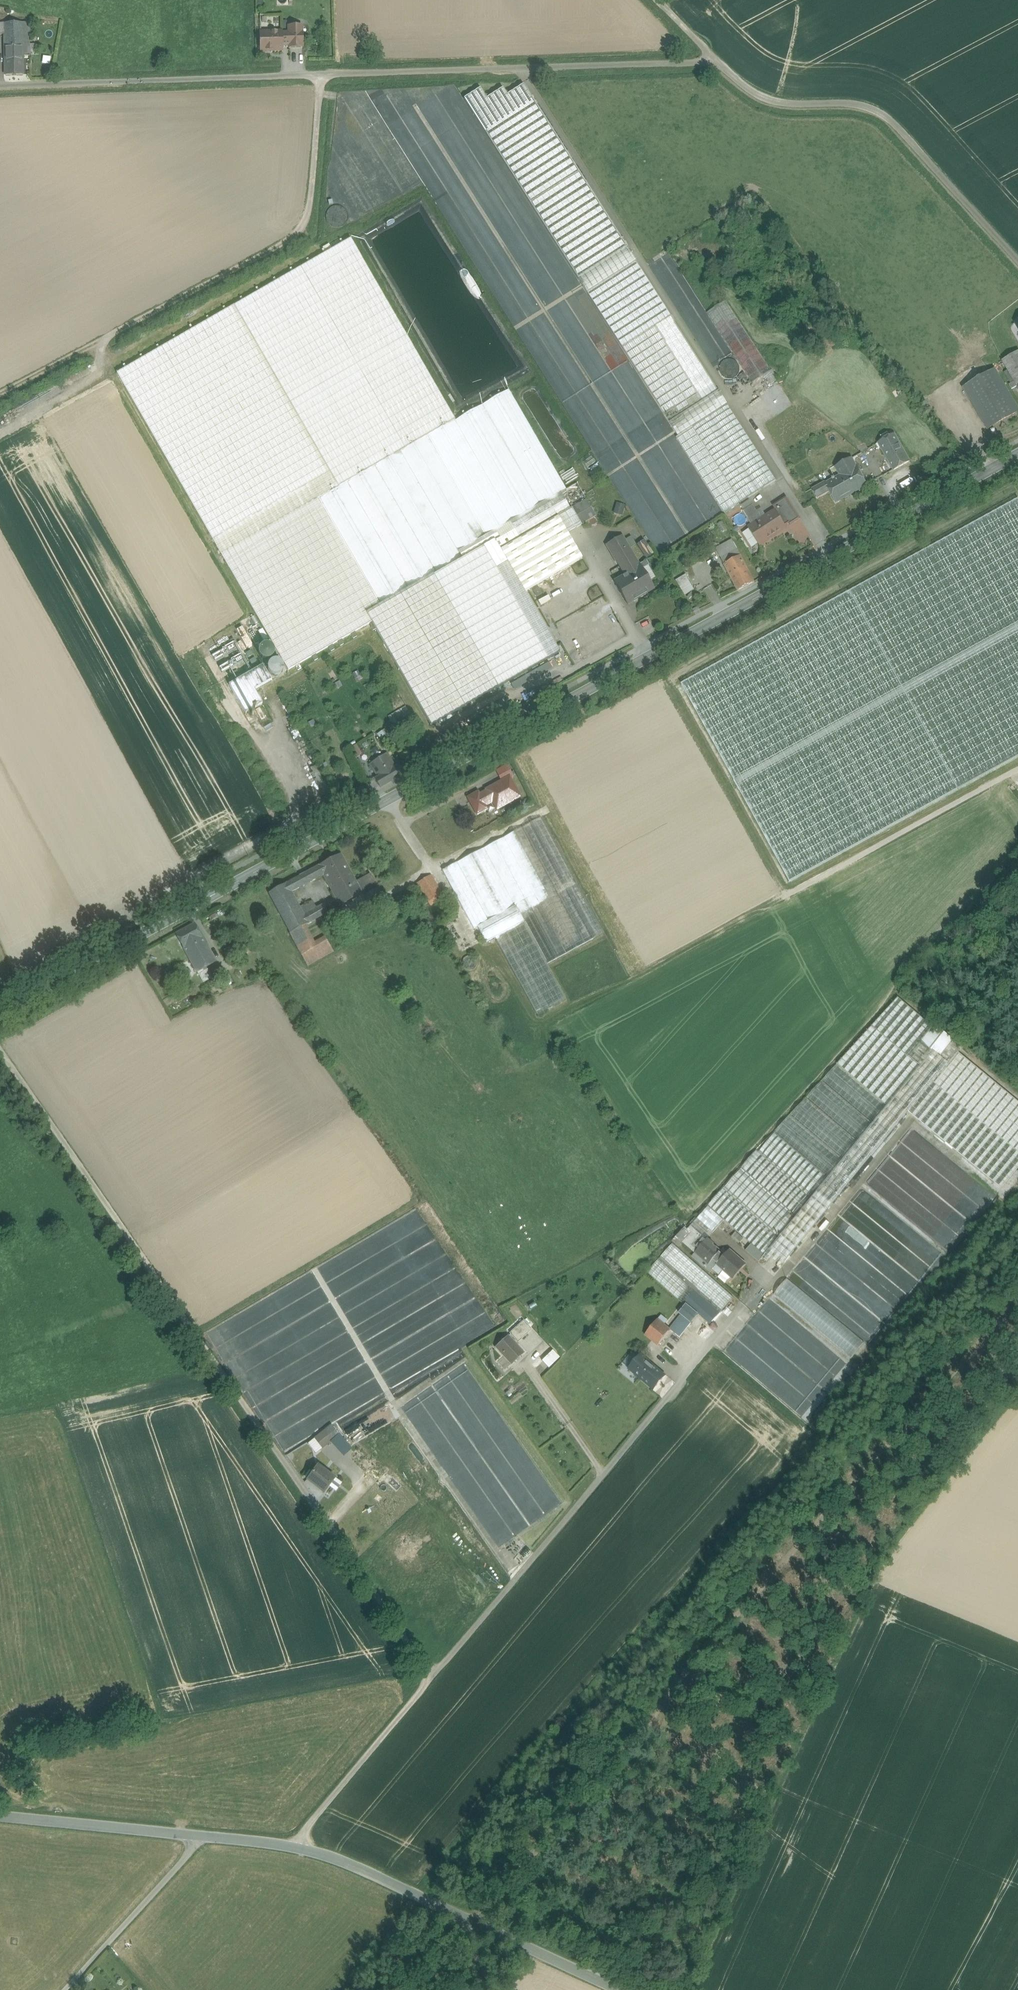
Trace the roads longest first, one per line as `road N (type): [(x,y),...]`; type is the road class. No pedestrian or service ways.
road 1 (secondary): [(1017,456),(0,1015)]
road 2 (track): [(1017,1280),(757,1597),(466,1914)]
road 3 (residential): [(432,1678),(0,1049)]
road 4 (unclassified): [(0,86),(718,62)]
road 5 (residential): [(432,1678),(757,1293)]
road 6 (unclassified): [(718,62),(759,97),(857,104),(890,119),(1017,257)]
road 7 (residential): [(295,1847),(381,1875),(623,1989)]
road 8 (residential): [(0,1818),(295,1847)]
road 9 (residential): [(295,1847),(432,1678)]
road 10 (track): [(68,1989),(202,1837)]

